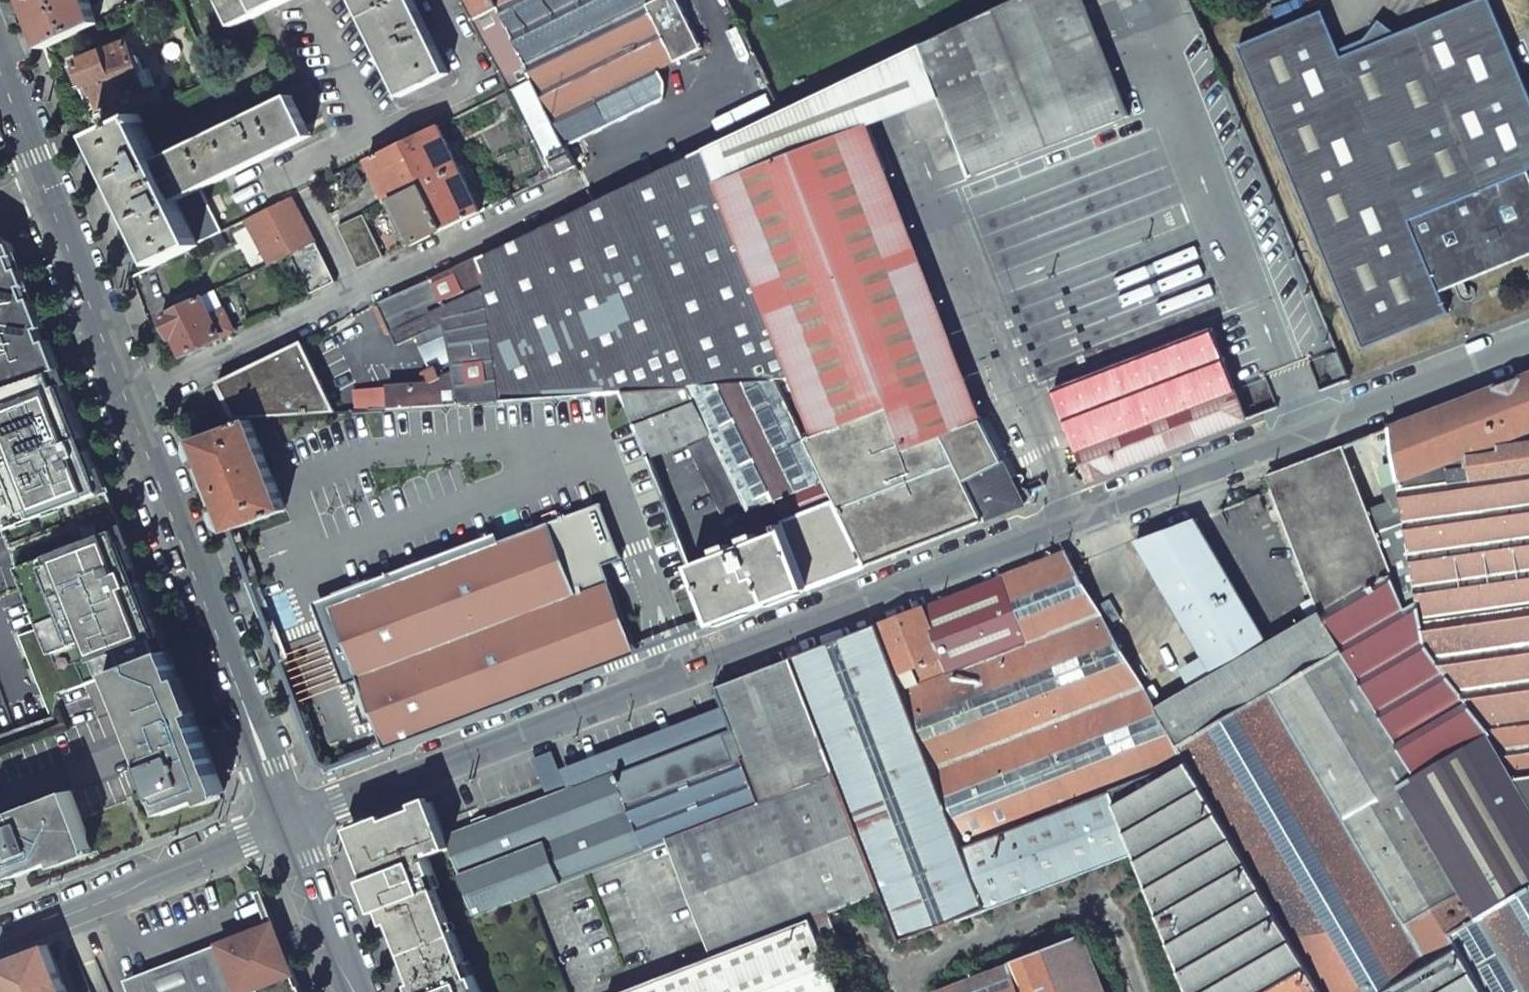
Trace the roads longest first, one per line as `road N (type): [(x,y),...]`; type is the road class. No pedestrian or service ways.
road 1 (residential): [(1528,348),(283,824)]
road 2 (tertiary): [(43,189),(283,824)]
road 3 (residential): [(283,824),(0,932)]
road 4 (tertiary): [(283,824),(351,991)]
road 5 (tertiary): [(0,74),(43,189)]

